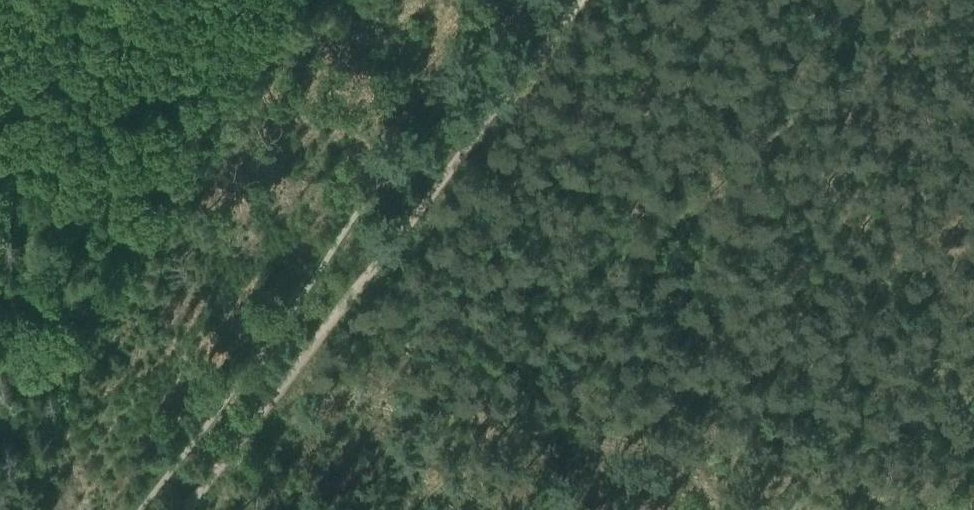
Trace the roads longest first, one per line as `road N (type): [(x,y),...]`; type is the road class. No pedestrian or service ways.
road 1 (track): [(408,509),(487,448),(585,275),(725,196),(844,0)]
road 2 (track): [(187,509),(578,0)]
road 3 (track): [(270,403),(487,448)]

